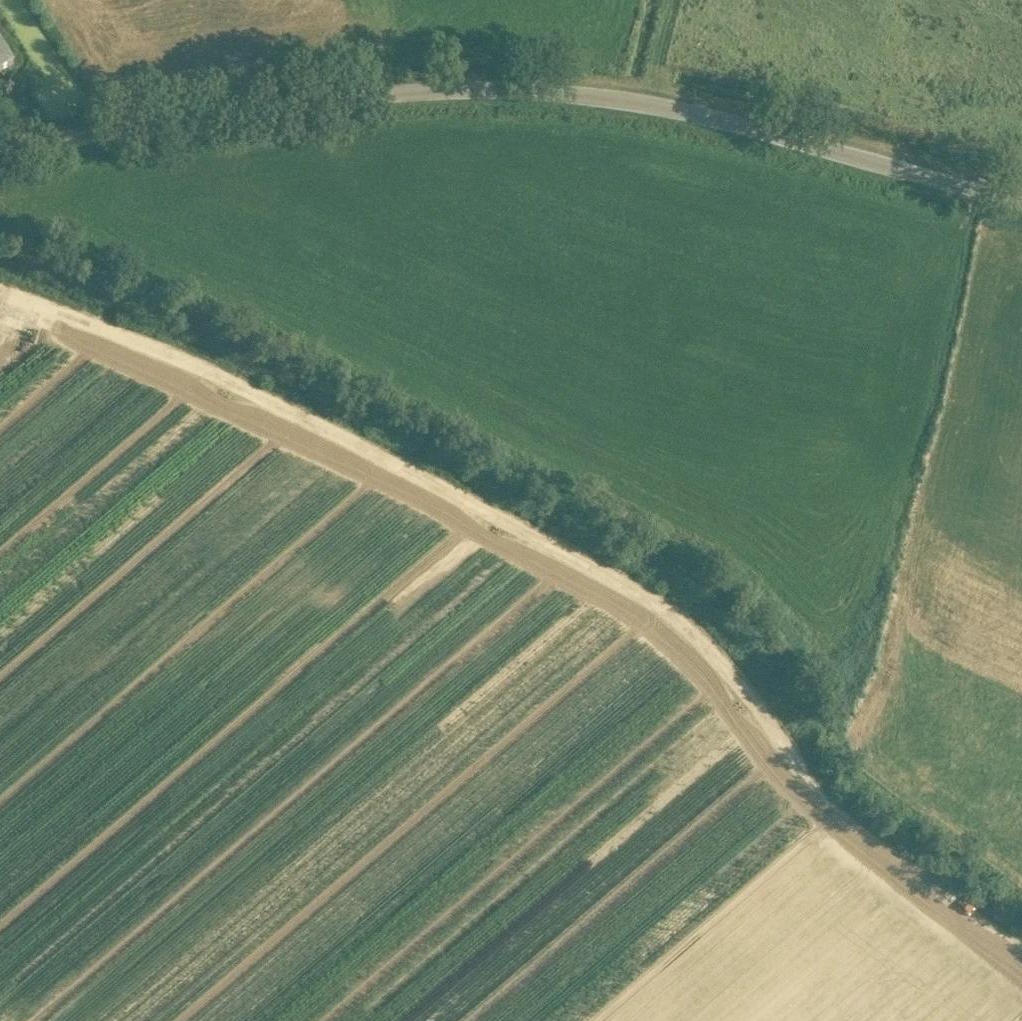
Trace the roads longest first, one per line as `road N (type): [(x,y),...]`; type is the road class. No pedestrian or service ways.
road 1 (track): [(0,286),(319,424),(568,554),(692,630),(737,677),(821,797),(1021,943)]
road 2 (unclassified): [(1021,207),(718,121),(491,88),(370,96),(0,151)]

